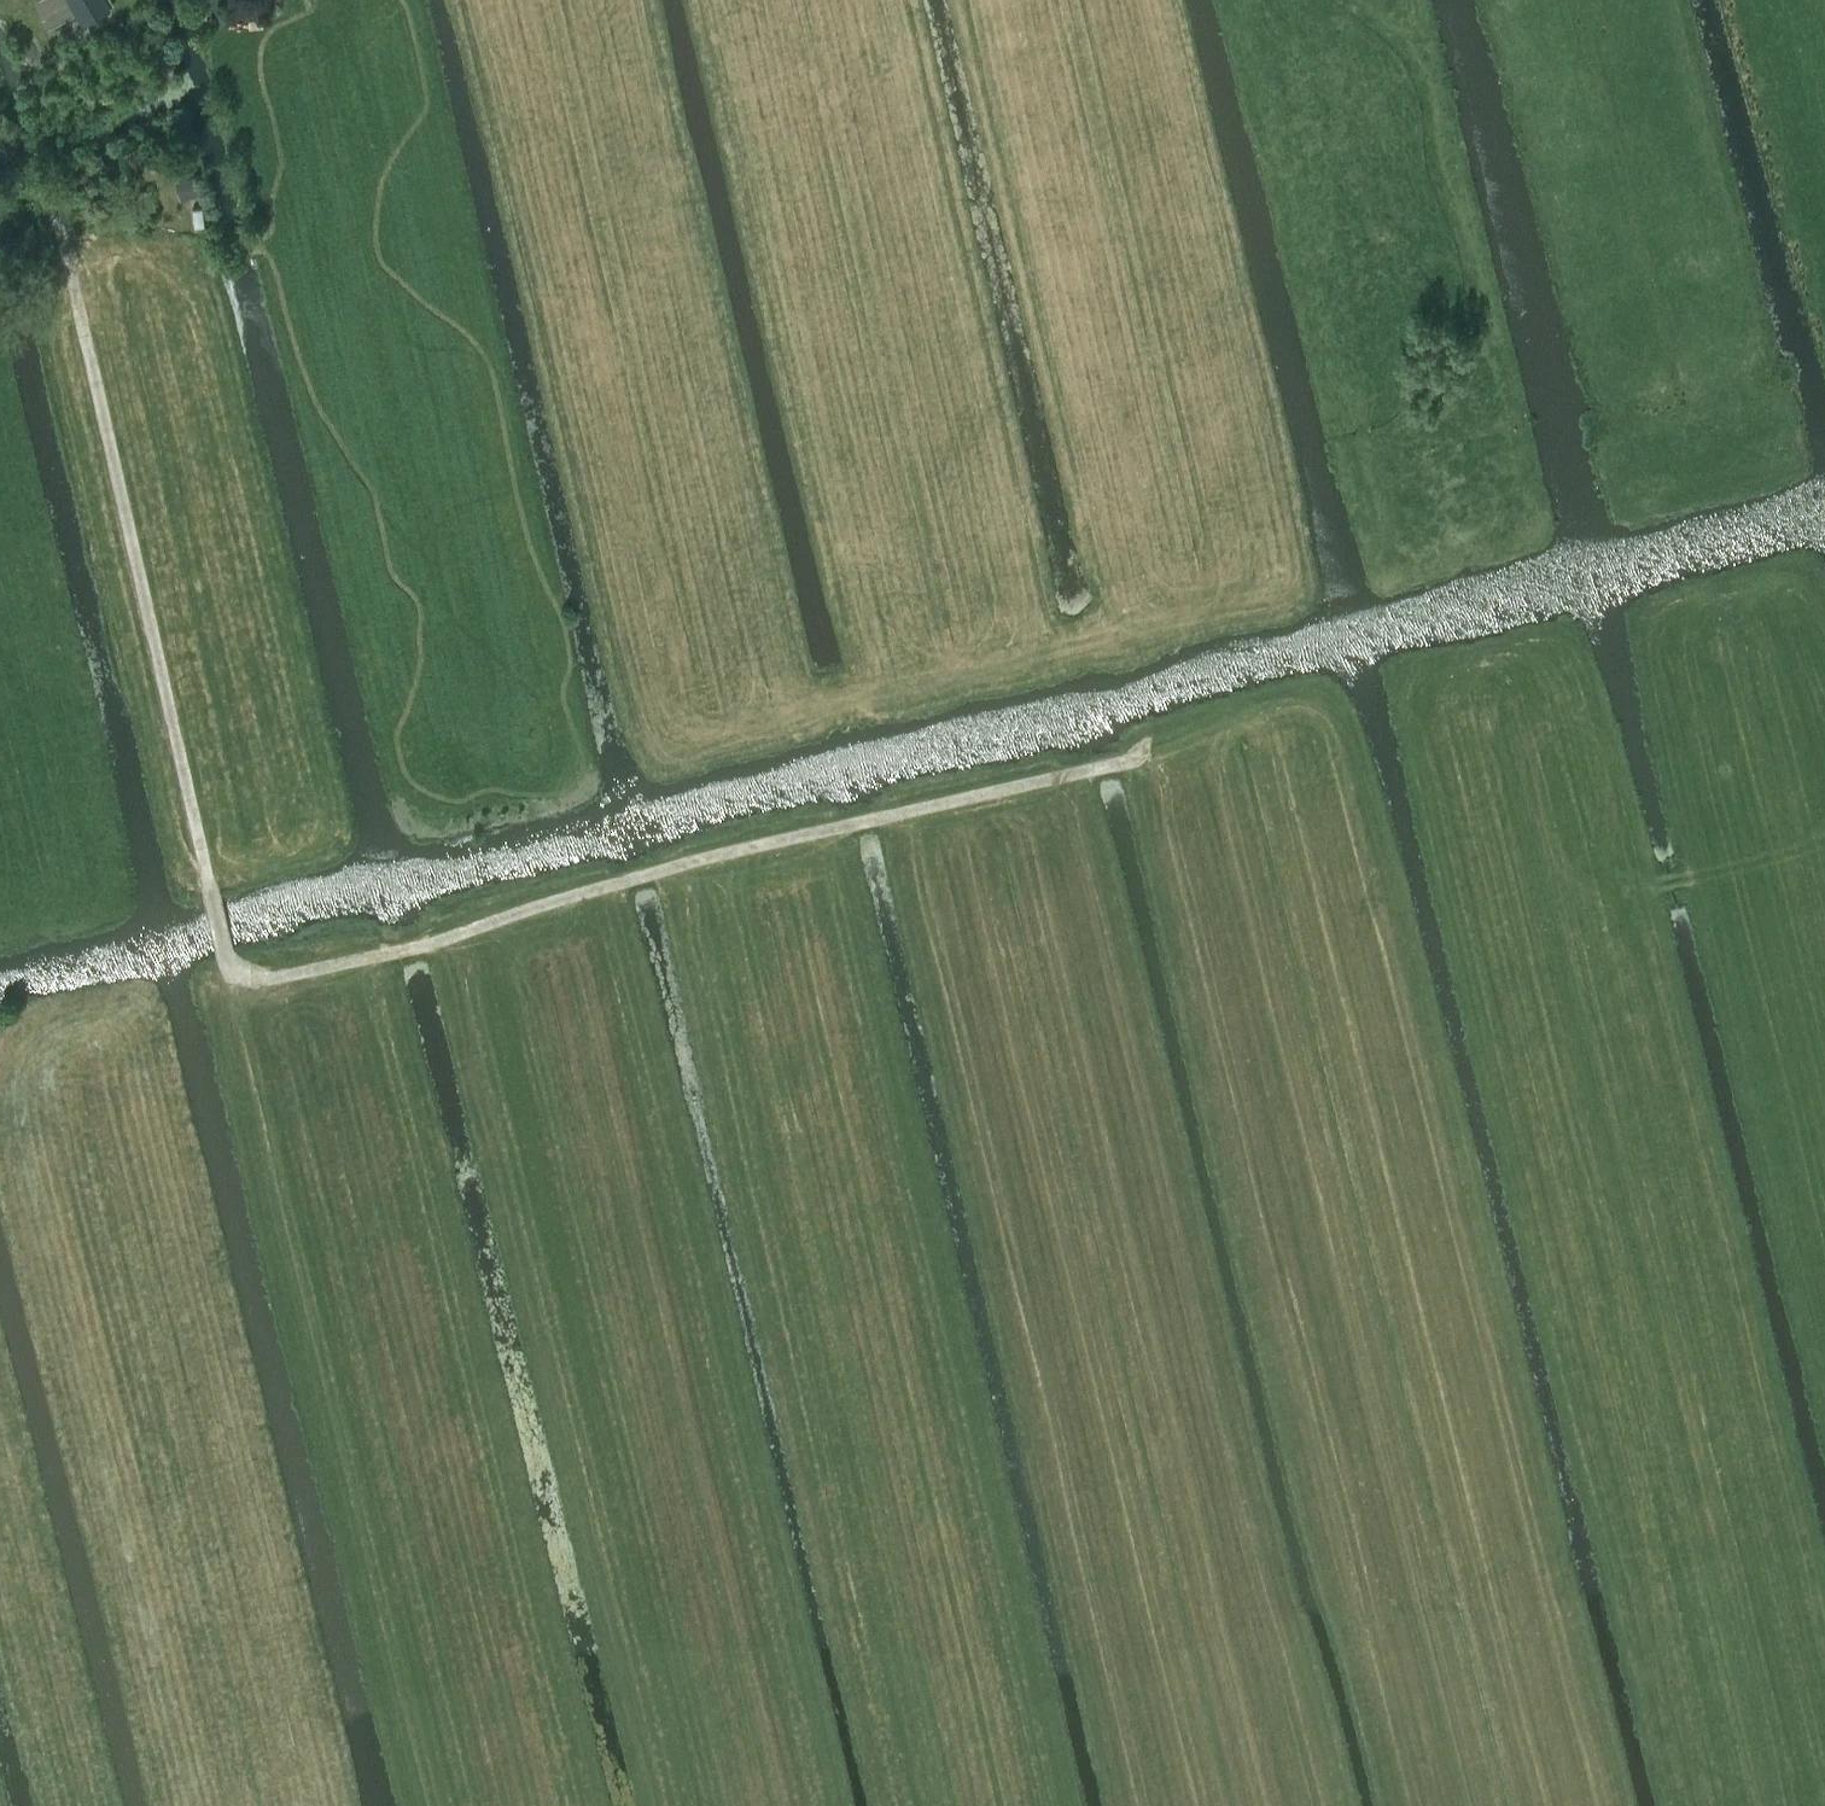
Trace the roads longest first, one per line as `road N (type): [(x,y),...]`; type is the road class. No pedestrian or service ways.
road 1 (track): [(226,957),(261,981),(374,960),(676,864),(1135,762)]
road 2 (track): [(226,957),(64,234),(28,168),(0,139)]
road 3 (track): [(1658,893),(1824,846)]

